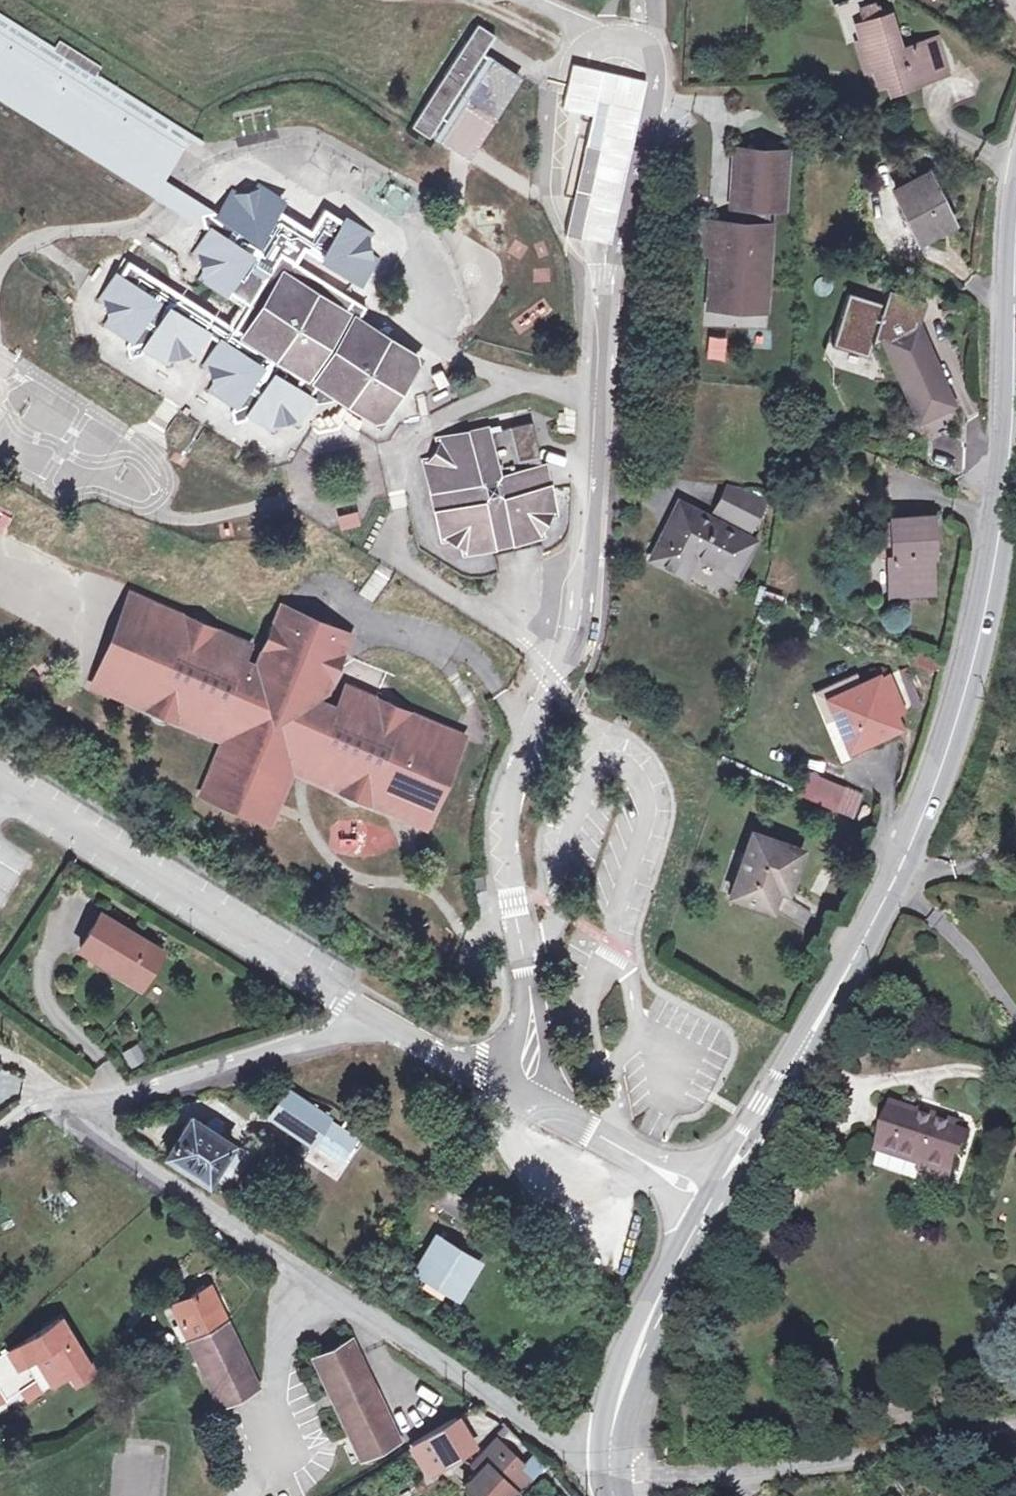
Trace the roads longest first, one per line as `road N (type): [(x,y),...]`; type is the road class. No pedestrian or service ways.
road 1 (secondary): [(709,1201),(870,922),(927,798),(966,678),(993,571),(1008,437),(1015,220)]
road 2 (unclassified): [(0,779),(374,1017)]
road 3 (residential): [(610,1472),(635,1485),(890,1461),(1015,1432)]
road 4 (unclassified): [(546,1101),(505,861),(506,823),(542,710)]
road 5 (unclassified): [(313,1281),(610,1472)]
road 6 (residential): [(374,1017),(315,1041),(74,1101)]
road 7 (unclassified): [(74,1101),(313,1281)]
road 8 (secondary): [(610,1472),(614,1404),(647,1314),(709,1201)]
road 9 (unclassified): [(313,1281),(264,1409),(272,1456),(248,1495)]
road 10 (unclassified): [(374,1017),(479,1060),(546,1101)]
road 11 (unclassified): [(709,1201),(546,1101)]

